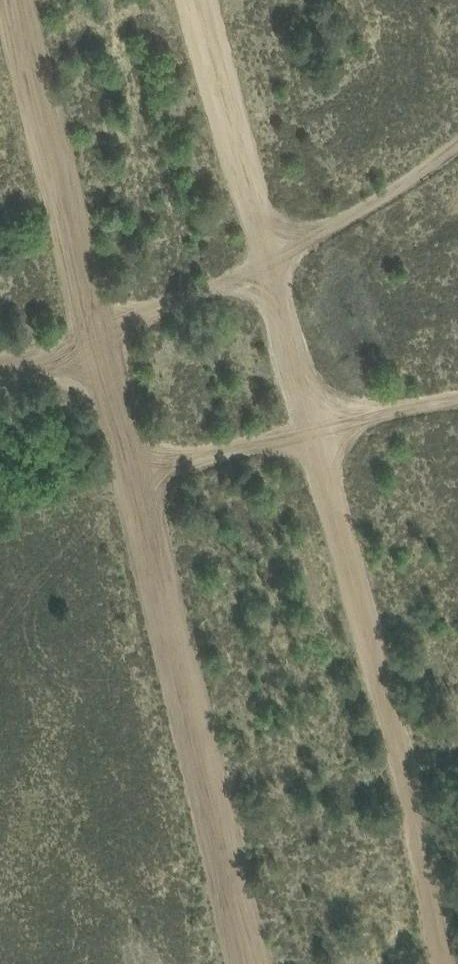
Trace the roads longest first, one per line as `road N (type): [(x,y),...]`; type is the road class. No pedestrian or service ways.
road 1 (track): [(205,0),(453,963)]
road 2 (track): [(250,963),(14,0)]

